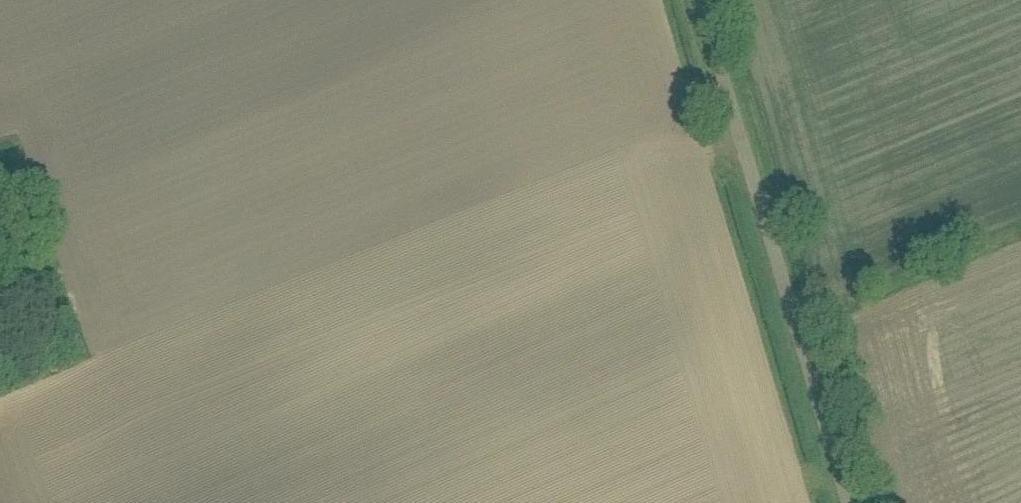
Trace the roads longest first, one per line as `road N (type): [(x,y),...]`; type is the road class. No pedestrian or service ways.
road 1 (unclassified): [(846,502),(698,0)]

